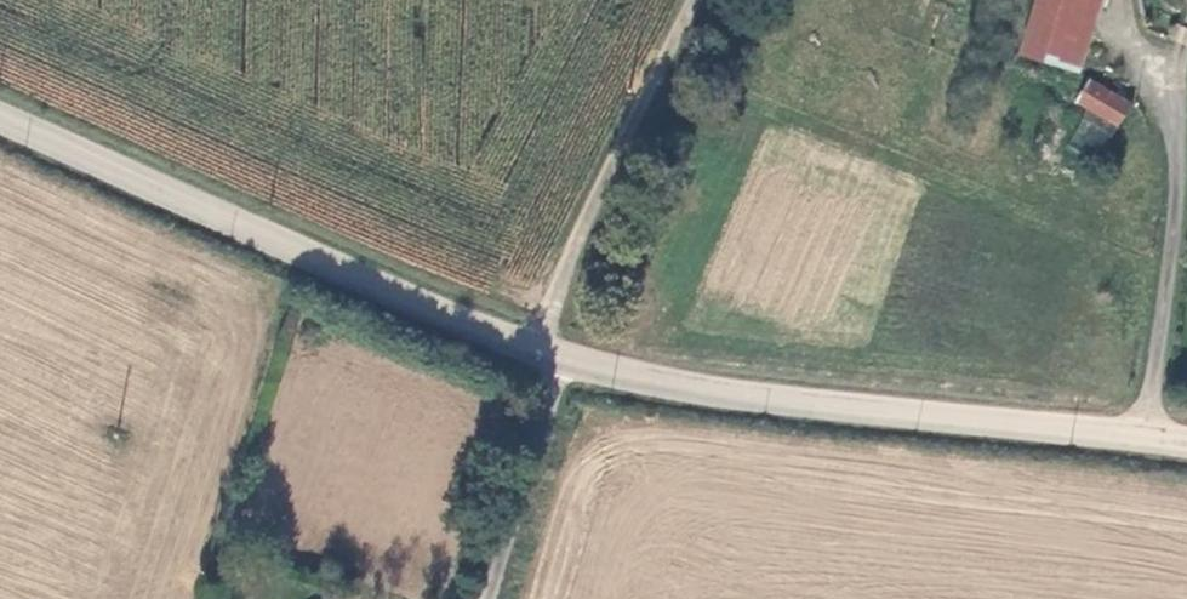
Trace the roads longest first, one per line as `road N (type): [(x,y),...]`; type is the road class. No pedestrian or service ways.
road 1 (tertiary): [(1186,443),(750,393),(551,356)]
road 2 (tertiary): [(551,356),(429,313),(0,117)]
road 3 (unclassified): [(551,356),(589,212),(692,0)]
road 4 (unclassified): [(551,356),(554,385),(481,598)]

